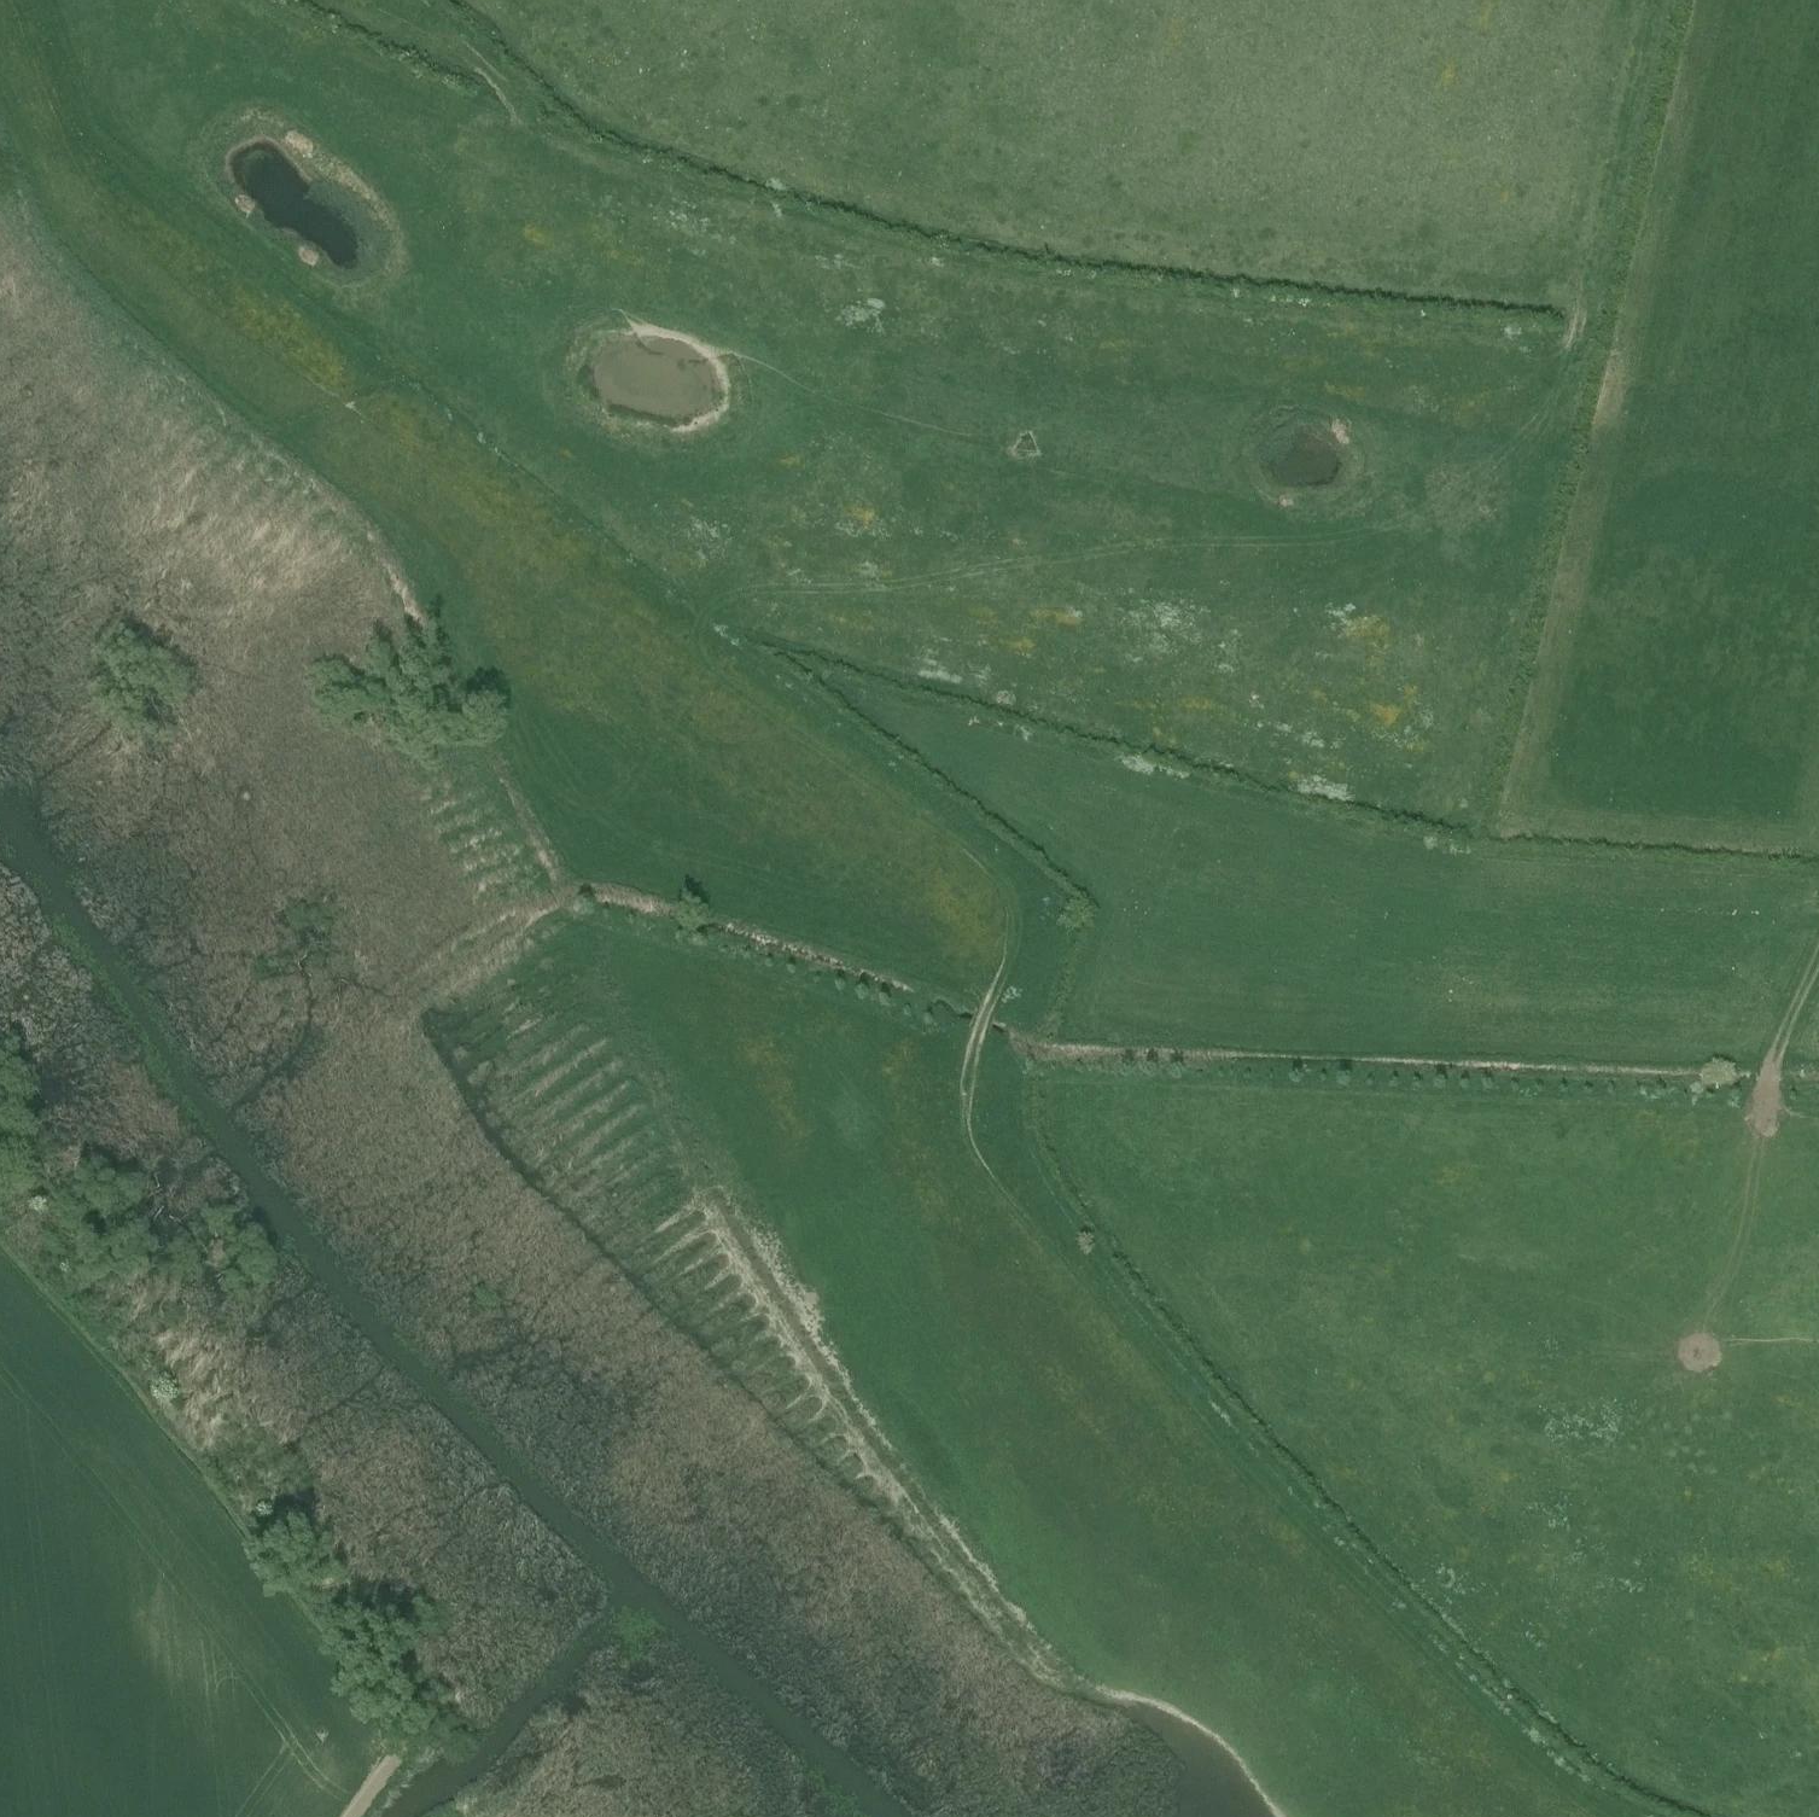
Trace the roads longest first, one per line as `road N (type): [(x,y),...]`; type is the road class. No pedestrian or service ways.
road 1 (track): [(1818,954),(1774,1047),(1762,1109)]

